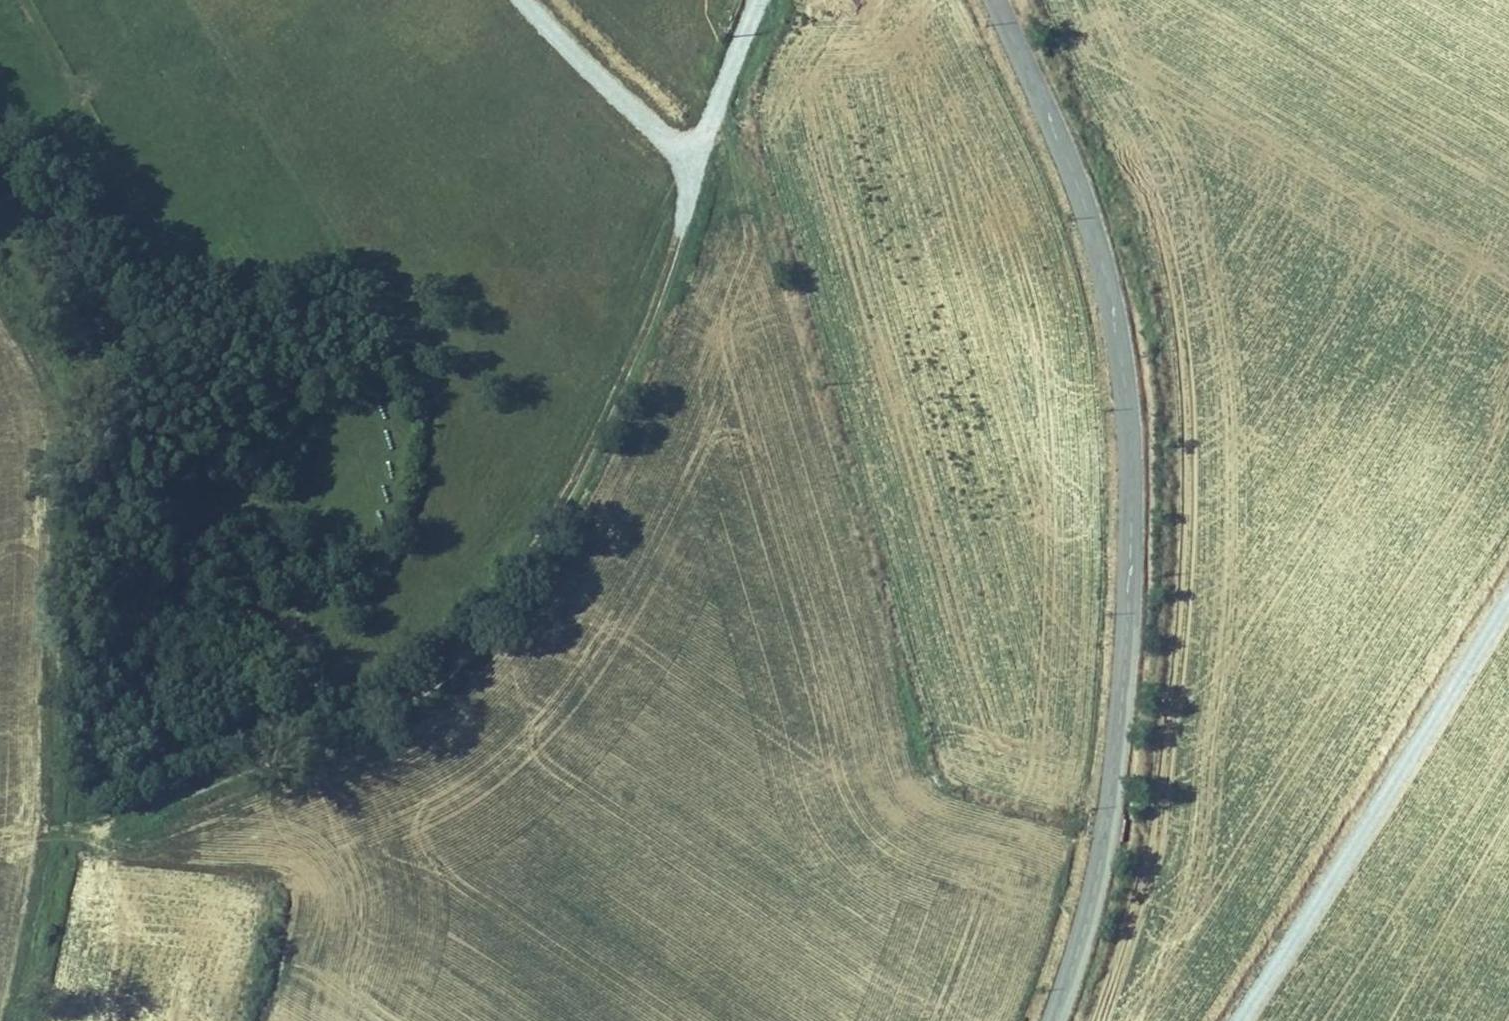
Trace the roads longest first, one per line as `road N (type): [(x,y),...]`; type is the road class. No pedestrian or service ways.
road 1 (track): [(761,0),(623,378),(538,540),(470,642),(413,688),(322,737),(59,828)]
road 2 (tertiary): [(996,0),(1062,142),(1103,264),(1132,459),(1132,567),(1111,804),(1056,1020)]

